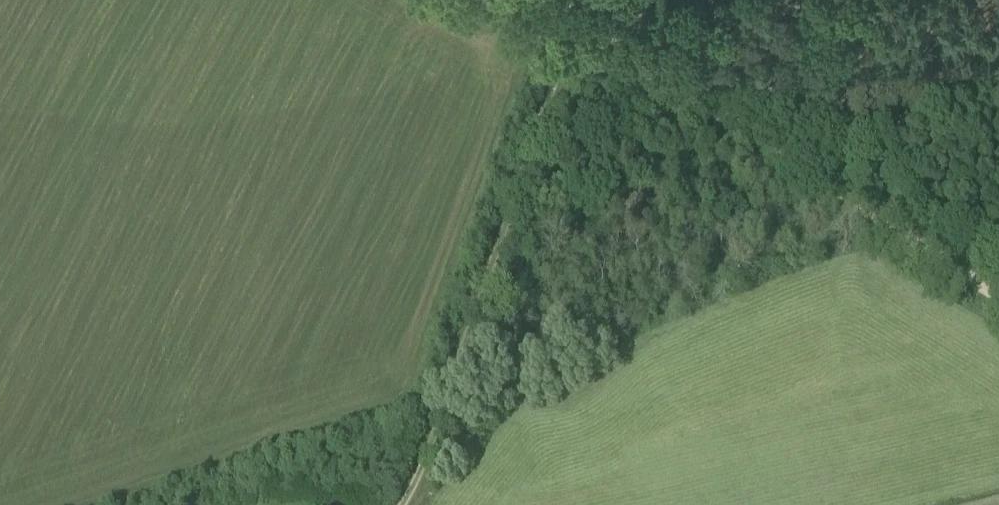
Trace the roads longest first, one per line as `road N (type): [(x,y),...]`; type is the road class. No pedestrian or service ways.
road 1 (track): [(543,0),(998,287)]

